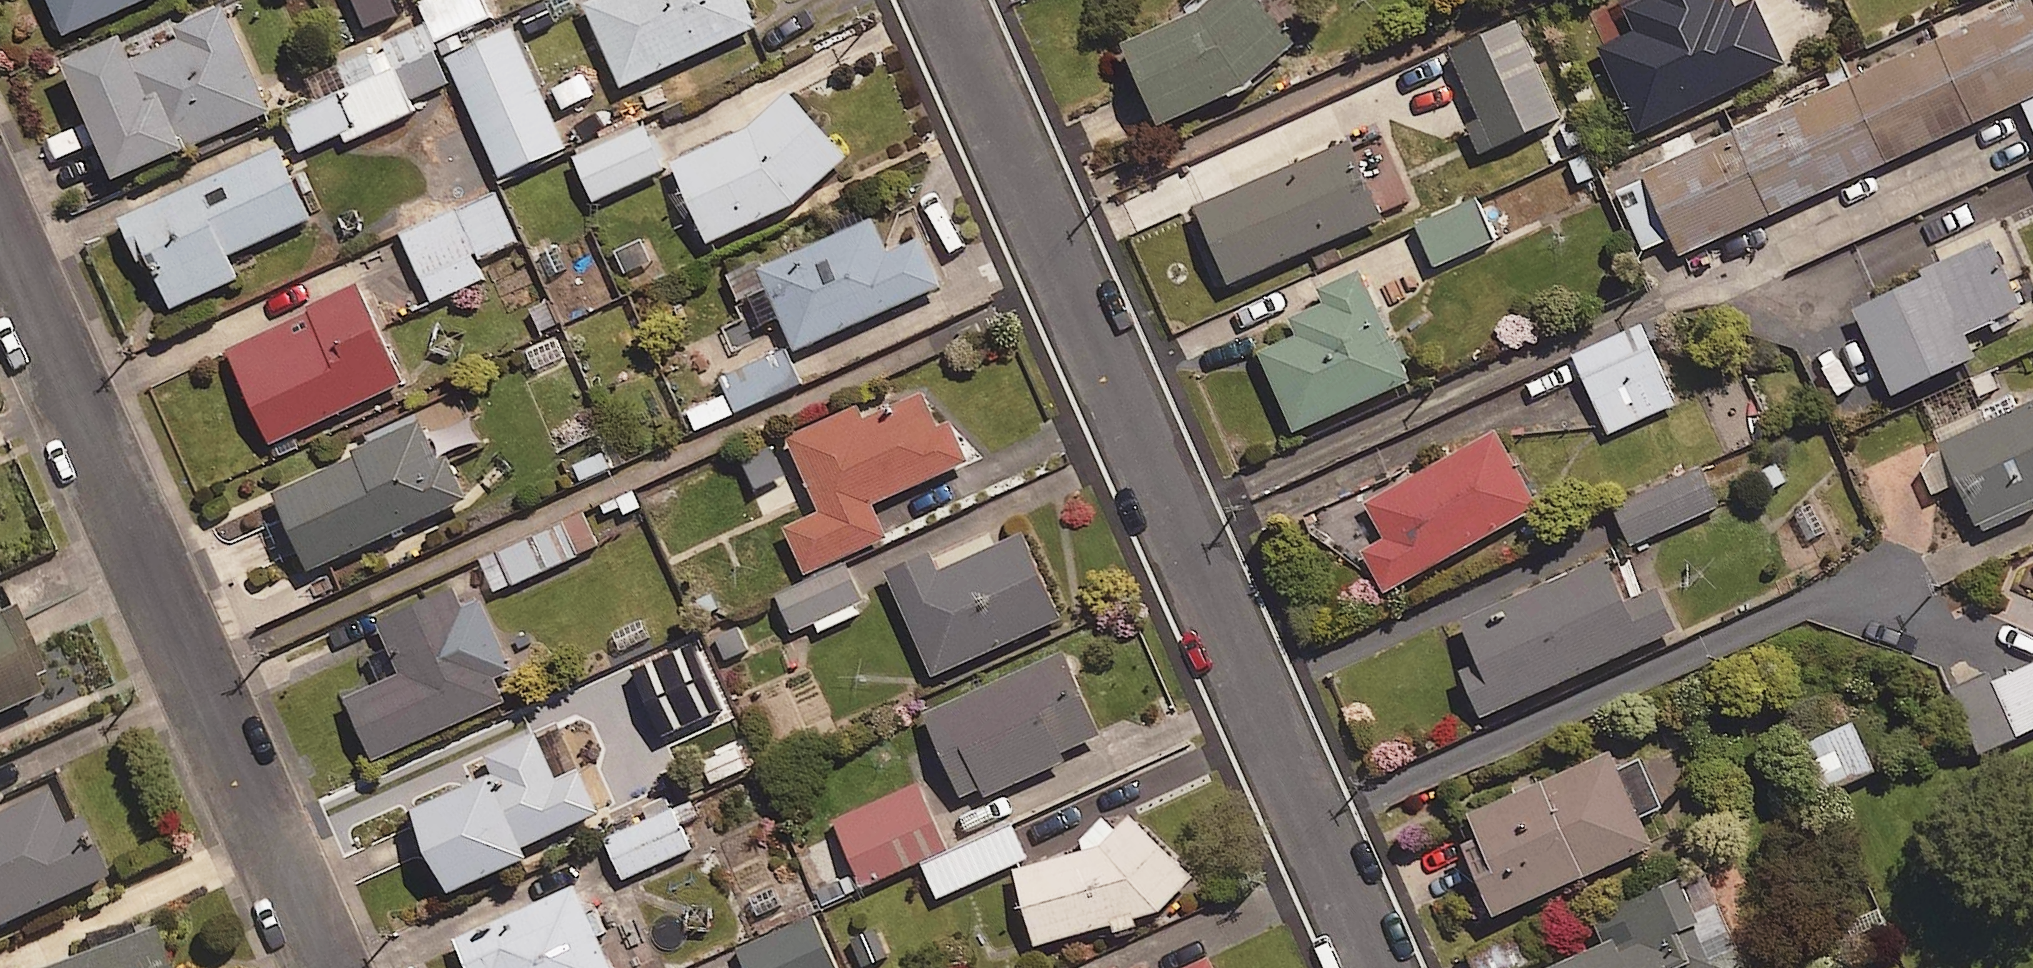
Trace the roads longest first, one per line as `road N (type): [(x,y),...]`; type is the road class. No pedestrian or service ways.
road 1 (residential): [(1377,967),(943,0)]
road 2 (residential): [(328,967),(0,236)]

